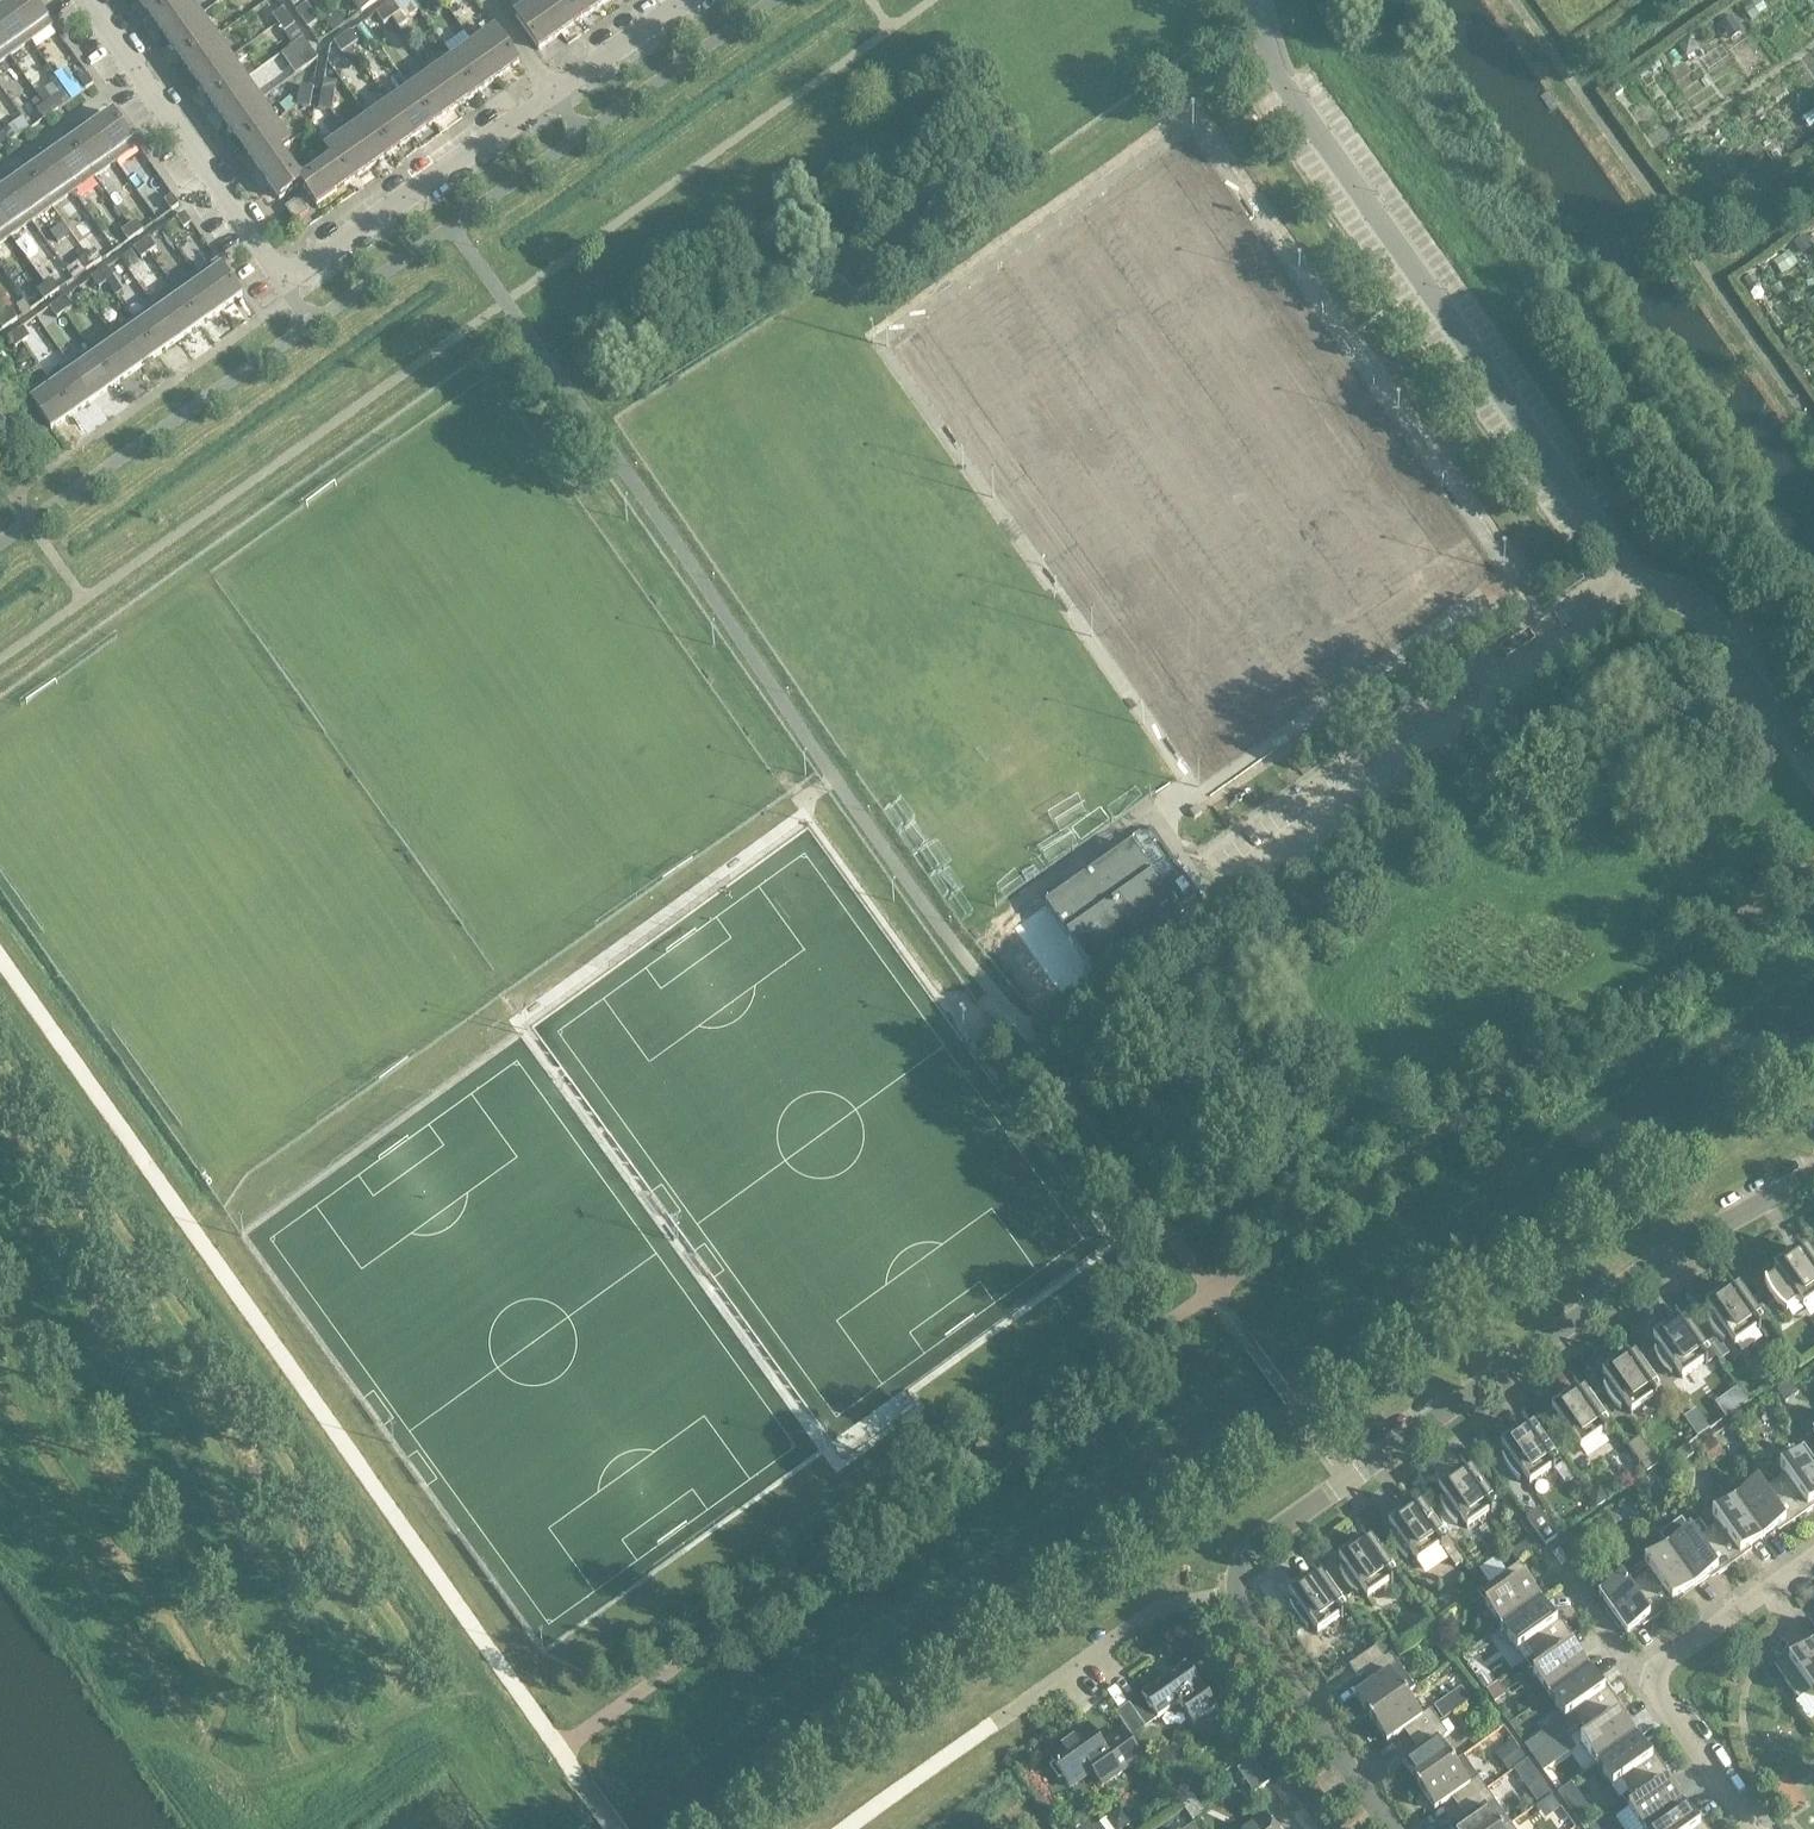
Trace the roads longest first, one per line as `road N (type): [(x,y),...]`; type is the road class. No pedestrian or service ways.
road 1 (residential): [(1239,1600),(1261,1542),(1346,1473),(1697,1230),(1739,1225),(1813,1174)]
road 2 (residential): [(284,279),(81,0)]
road 3 (residential): [(284,279),(553,94)]
road 4 (residential): [(1395,1828),(1239,1600)]
road 5 (residential): [(1813,770),(1699,612),(1686,601),(1634,591)]
road 6 (residential): [(1647,1670),(1813,1550)]
road 7 (residential): [(1057,1669),(1166,1599),(1197,1591),(1239,1600)]
road 8 (residential): [(1751,1828),(1647,1670)]
road 9 (residential): [(553,94),(686,0)]
road 10 (residential): [(1647,1670),(1557,1542)]

